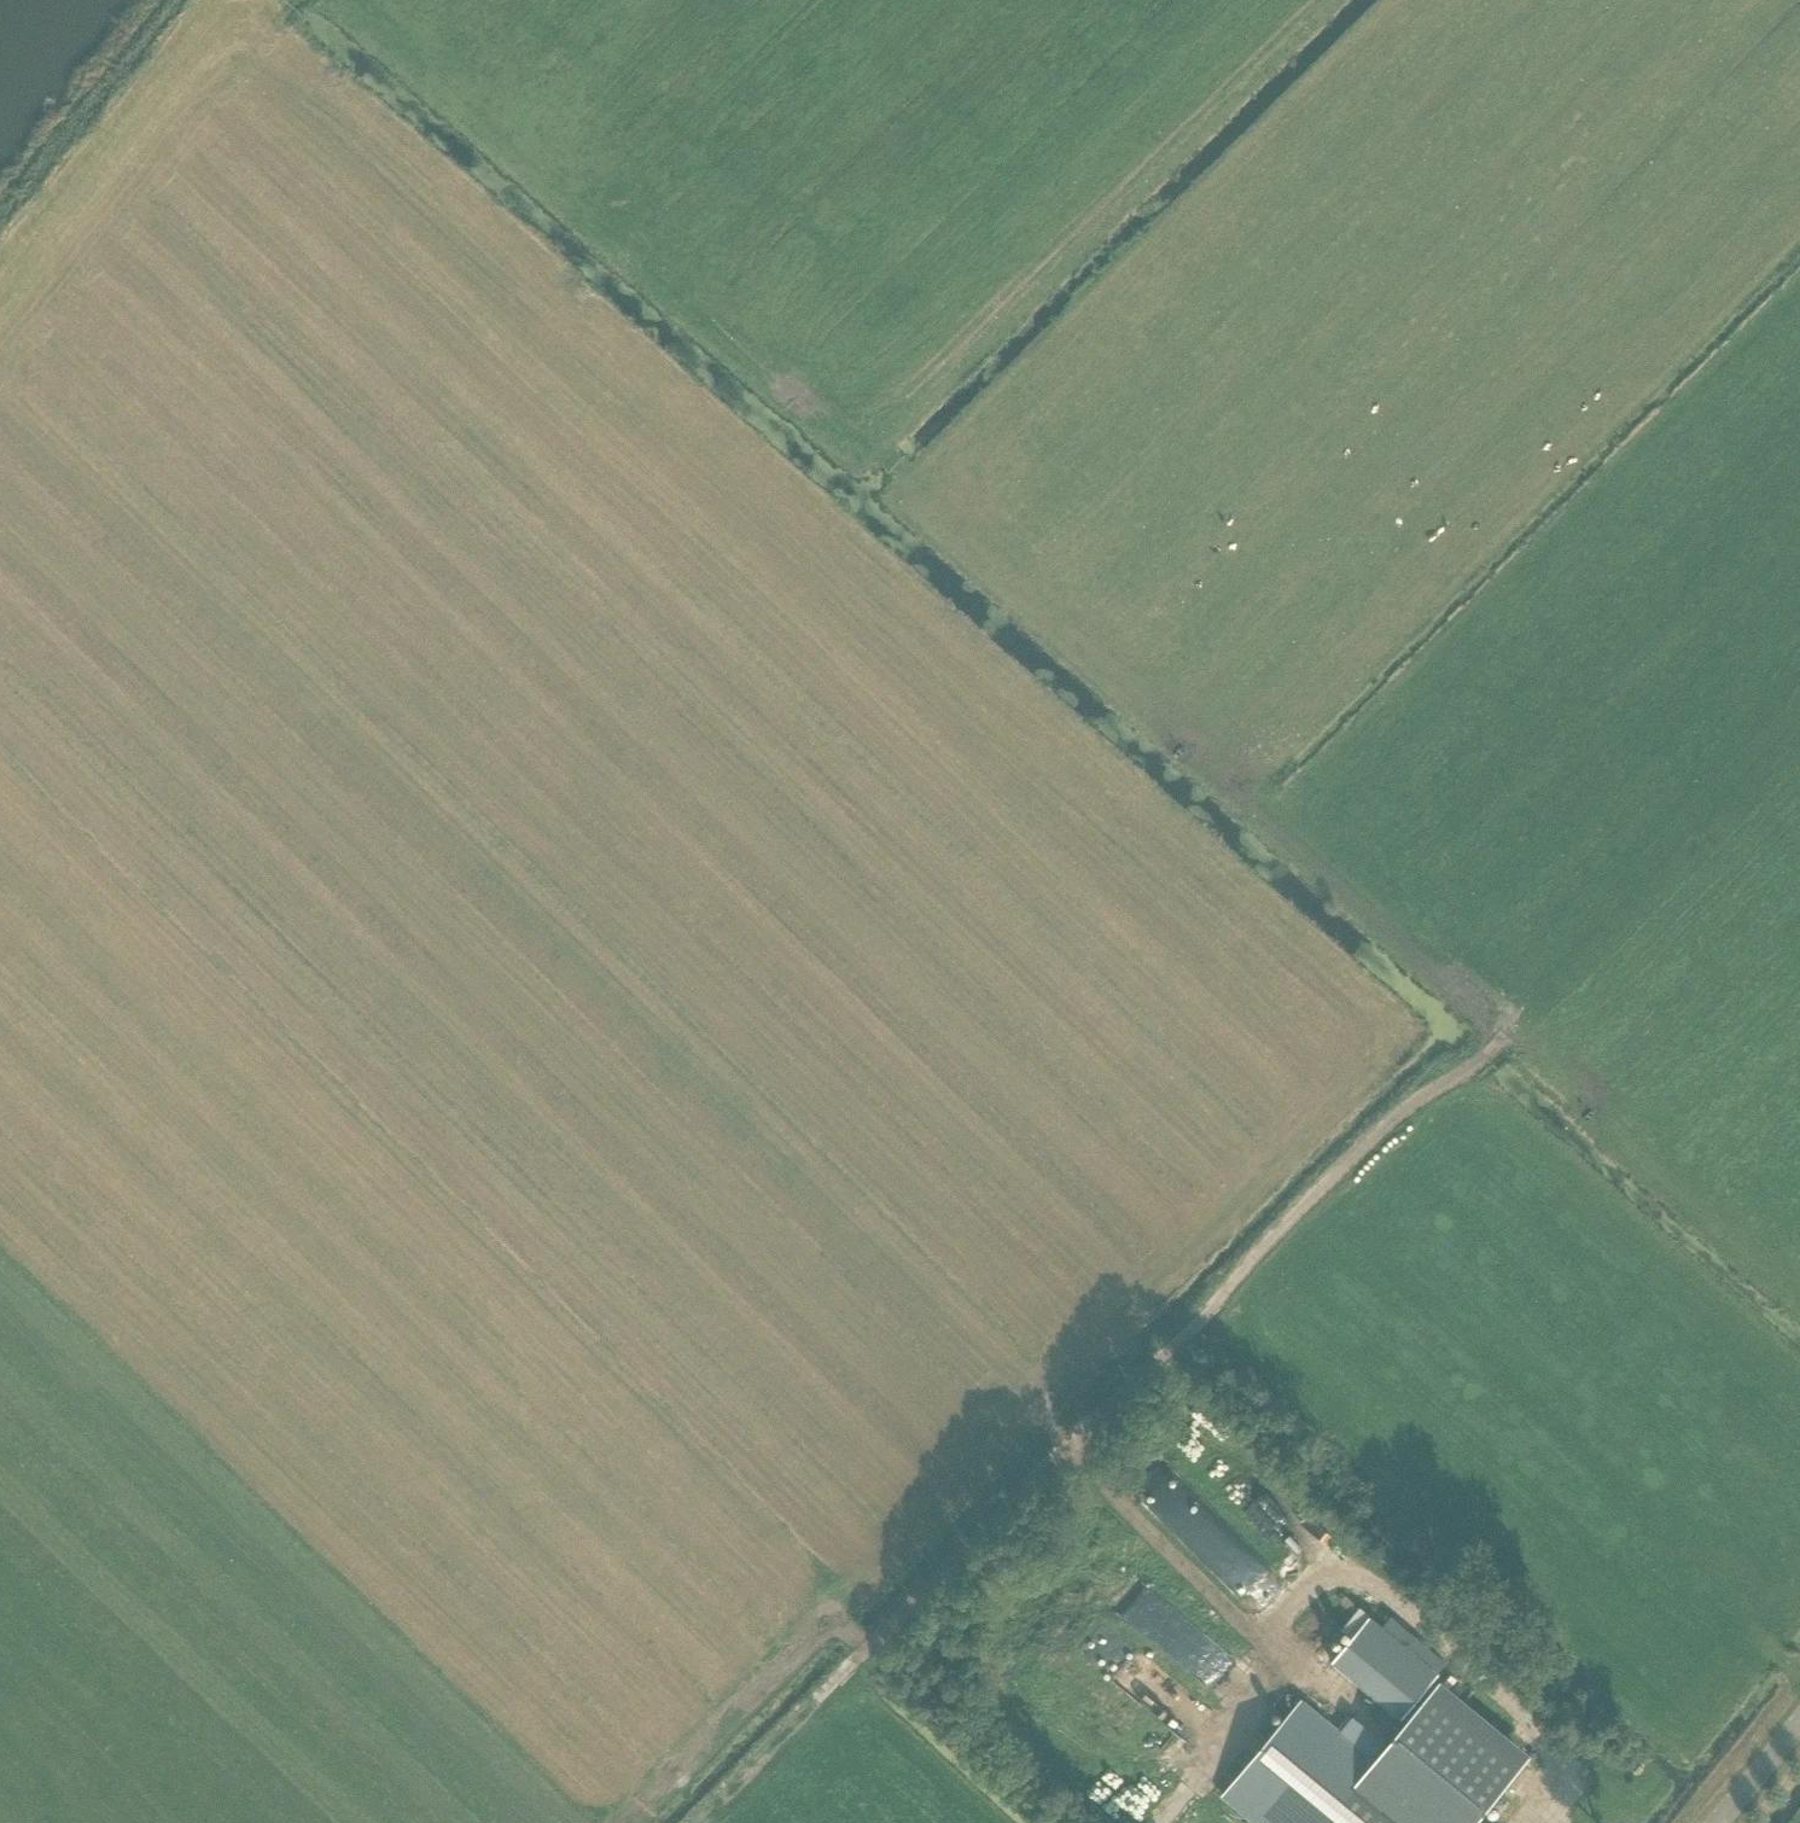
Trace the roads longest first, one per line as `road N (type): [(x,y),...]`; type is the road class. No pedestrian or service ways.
road 1 (tertiary): [(1715,1822),(1799,1719)]

